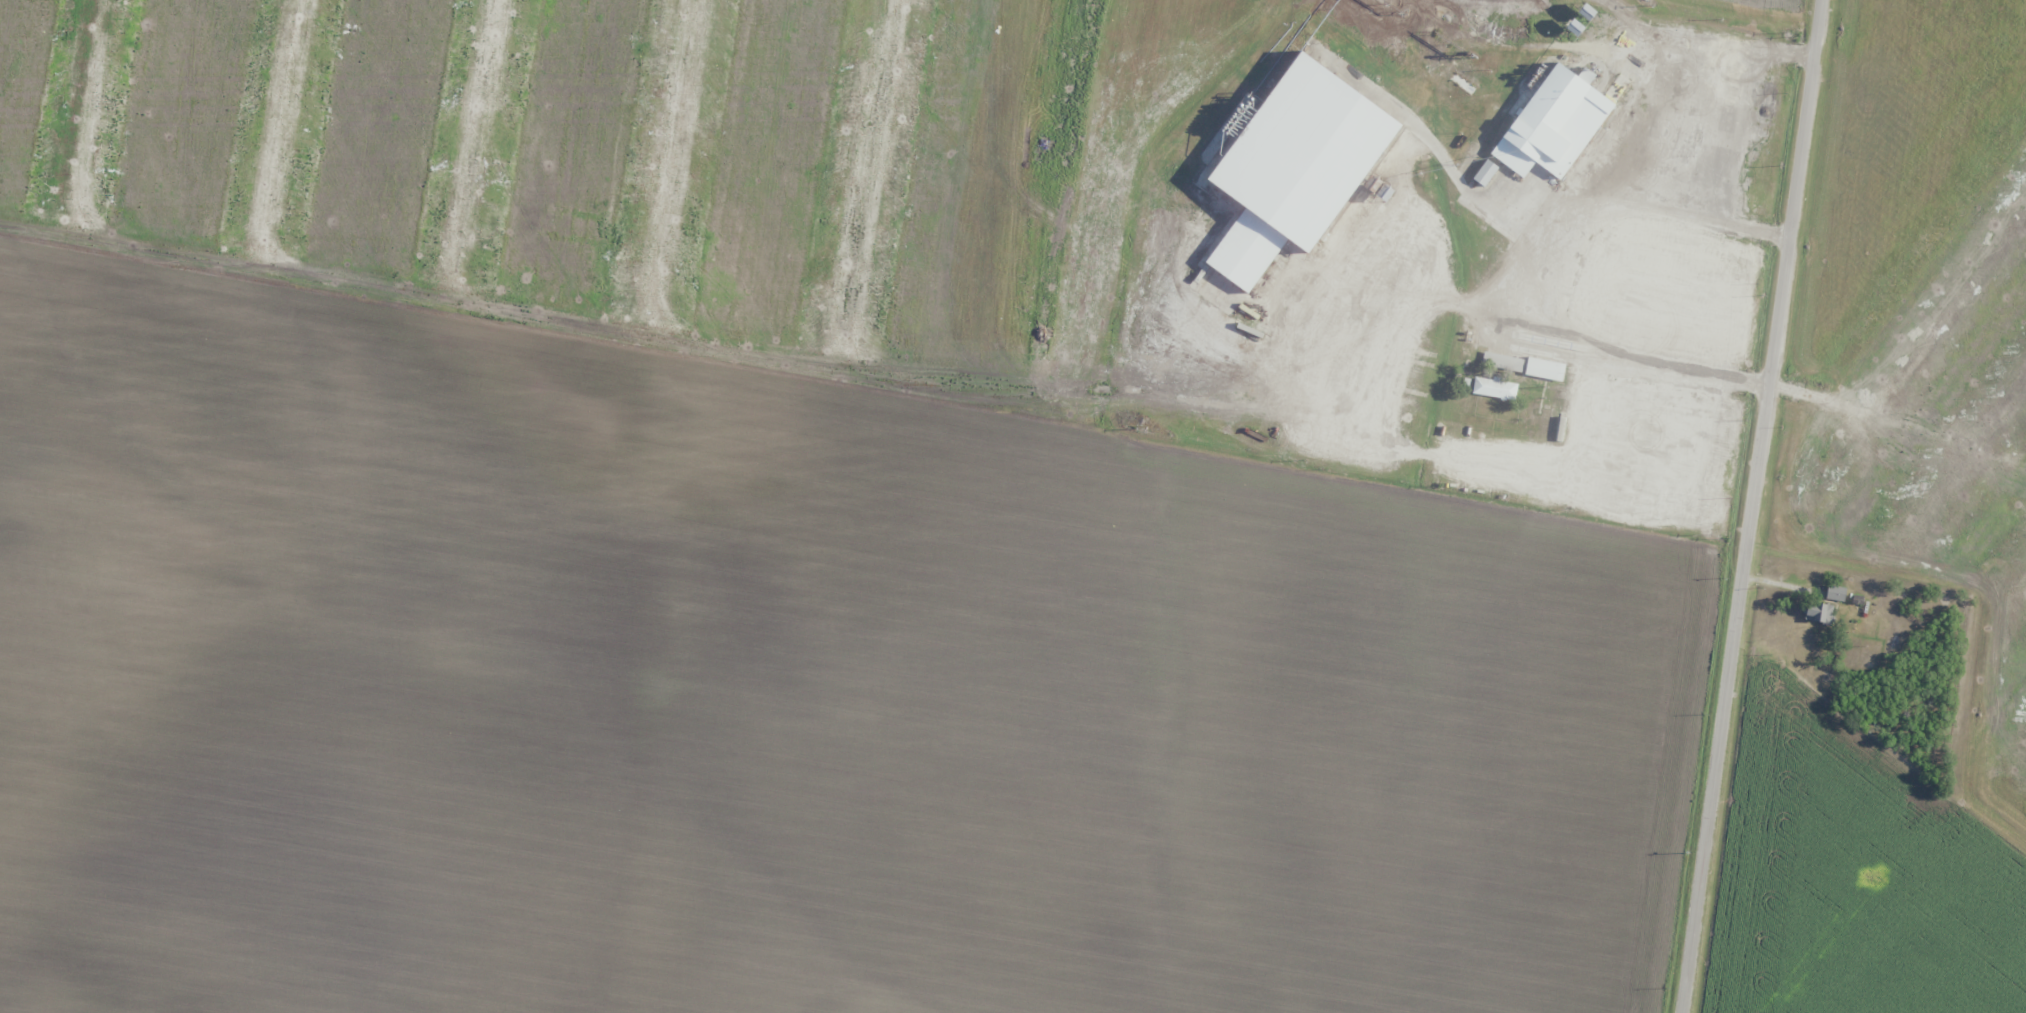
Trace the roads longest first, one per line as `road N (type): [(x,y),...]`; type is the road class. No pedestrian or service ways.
road 1 (residential): [(1686,1012),(1825,0)]

